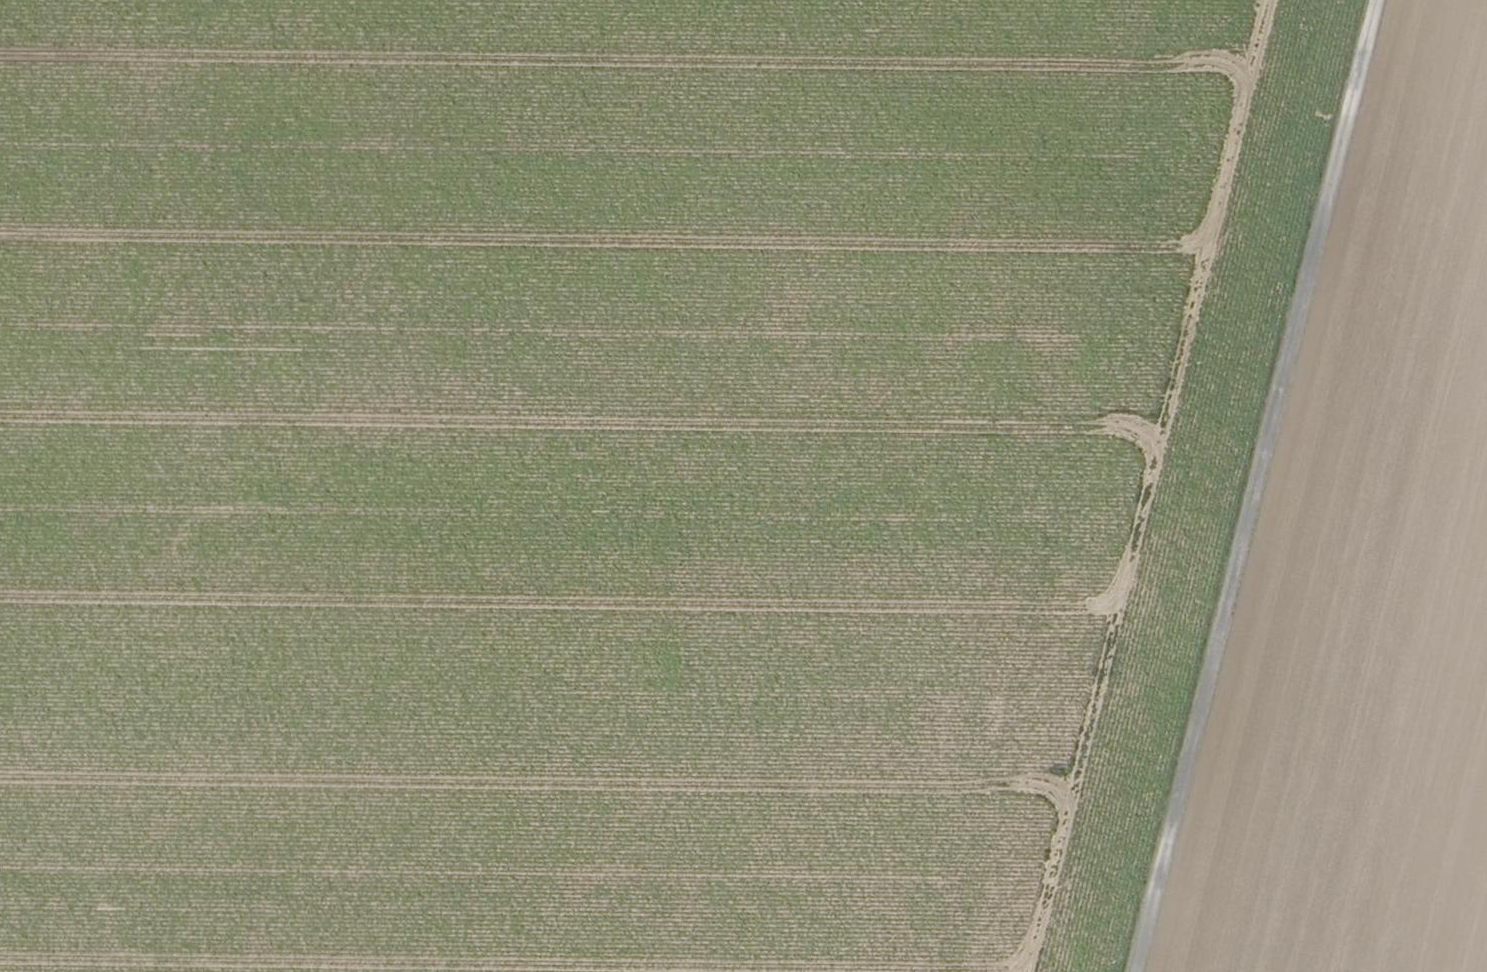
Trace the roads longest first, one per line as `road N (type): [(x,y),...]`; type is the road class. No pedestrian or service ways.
road 1 (track): [(1133,971),(1378,0)]

